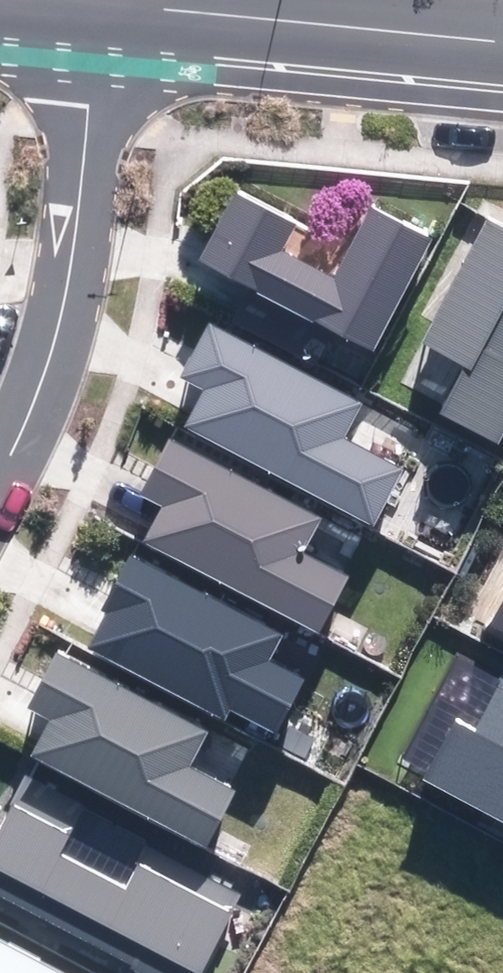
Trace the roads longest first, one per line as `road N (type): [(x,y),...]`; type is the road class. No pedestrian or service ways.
road 1 (residential): [(0,502),(37,433),(78,282),(109,5)]
road 2 (residential): [(502,44),(109,5)]

